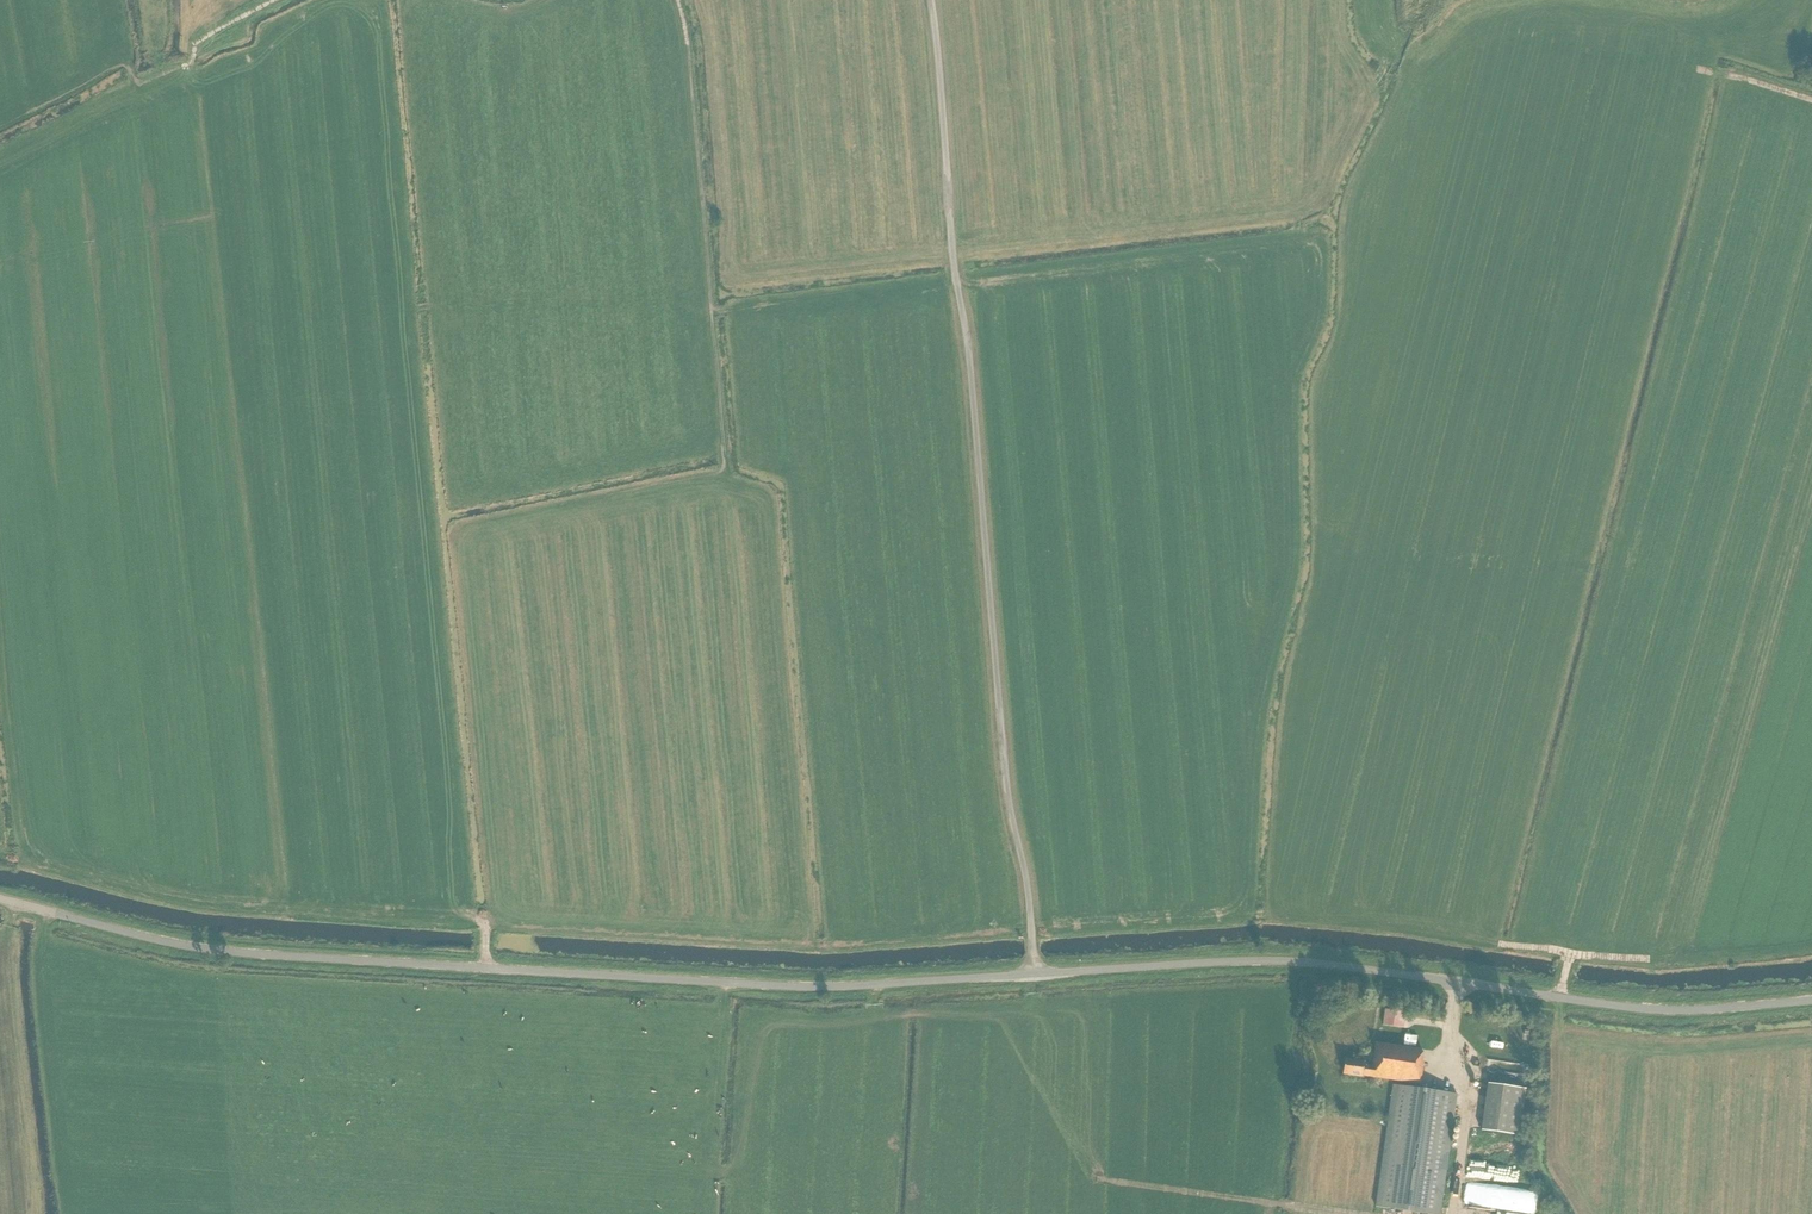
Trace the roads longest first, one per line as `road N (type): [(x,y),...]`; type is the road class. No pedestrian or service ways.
road 1 (tertiary): [(1811,1000),(1654,1010),(1289,961),(763,985),(234,952),(0,899)]

